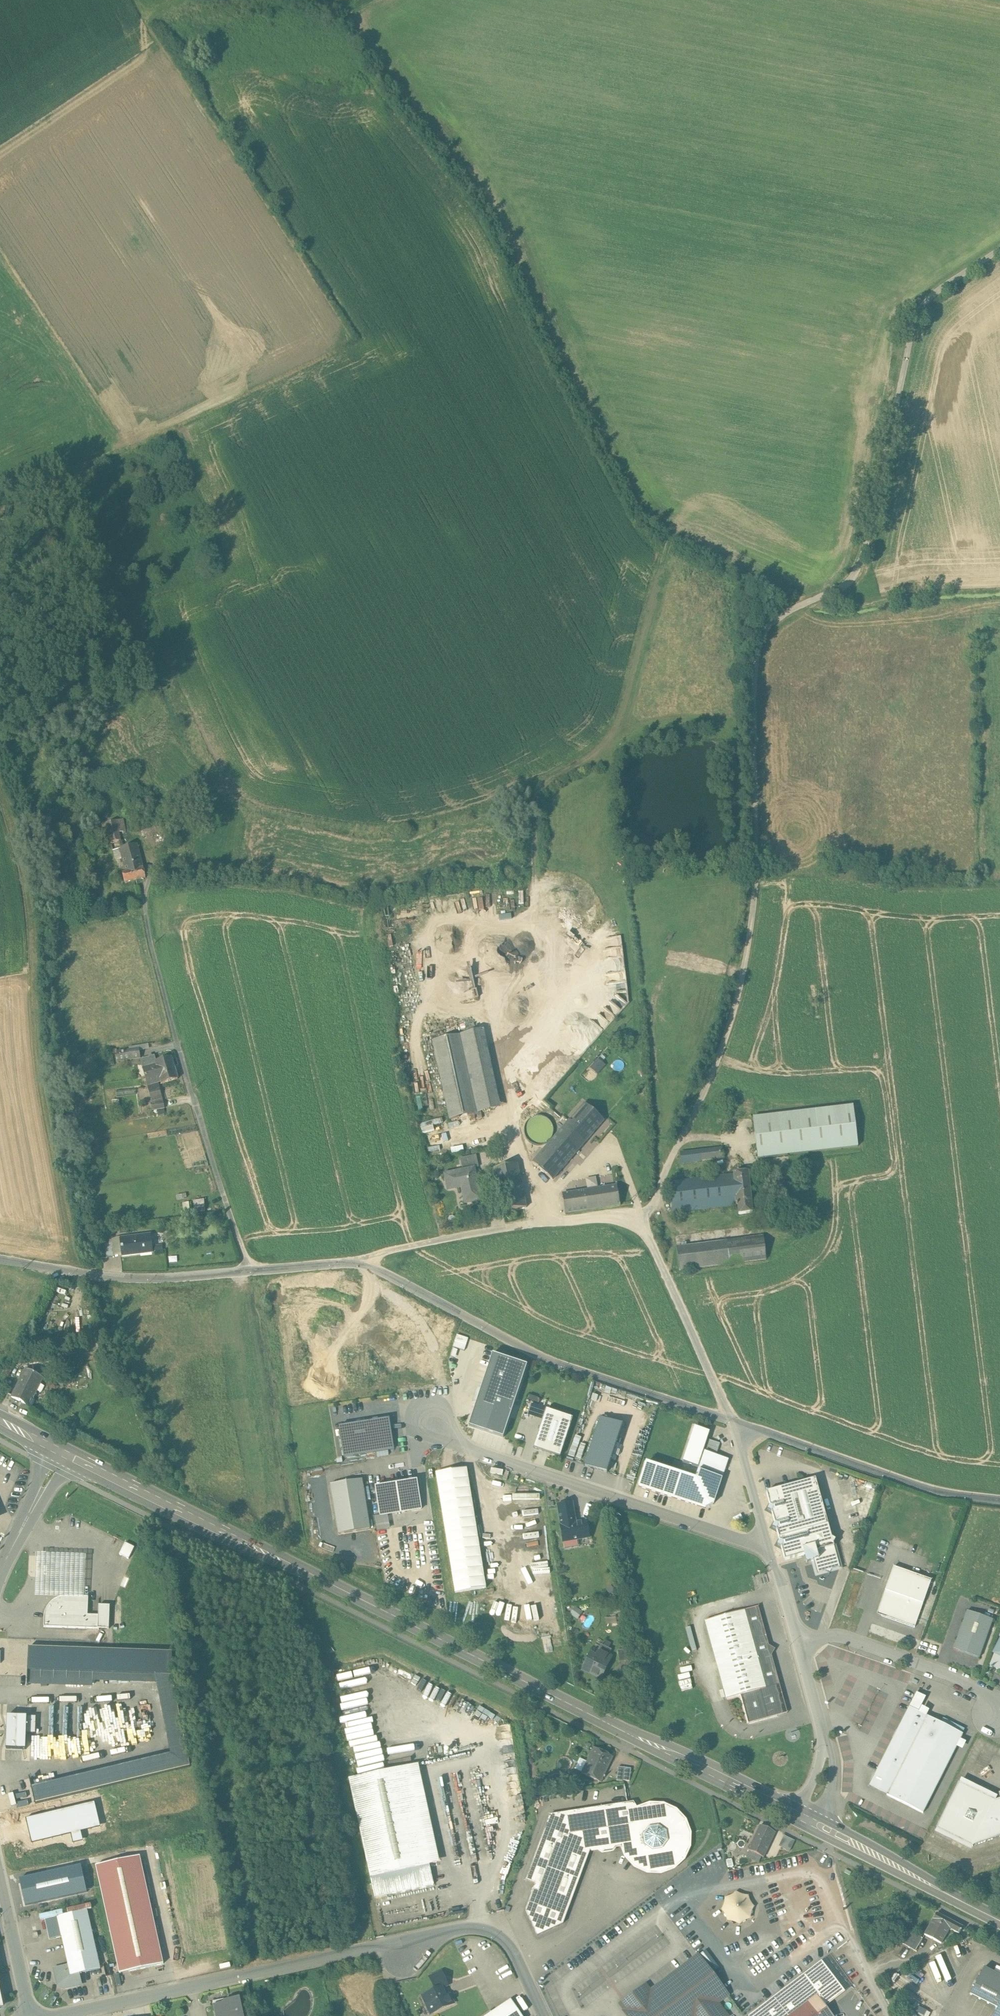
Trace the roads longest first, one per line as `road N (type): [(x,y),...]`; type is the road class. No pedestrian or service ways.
road 1 (track): [(647,1224),(731,1023),(745,962),(756,902),(755,723),(766,630),(783,614),(851,581),(866,549),(917,317),(935,292),(999,250)]
road 2 (primary): [(63,1450),(807,1817)]
road 3 (unclassified): [(40,2015),(484,1924),(502,1934),(543,2015)]
road 4 (residential): [(352,1262),(403,1279),(544,1355),(735,1423)]
road 5 (unclassified): [(250,1269),(172,1014),(146,885)]
road 6 (unclassified): [(769,1548),(432,1435),(422,1409)]
road 7 (track): [(647,1224),(609,1213),(352,1262)]
road 8 (residential): [(735,1423),(931,1489),(999,1499)]
road 9 (unclassified): [(250,1269),(124,1278),(0,1257)]
road 10 (unclassified): [(997,1715),(991,1699),(916,1659),(843,1636),(799,1642)]
road 11 (primary): [(807,1817),(999,1920)]
road 12 (track): [(735,1423),(647,1224)]
road 13 (unclassified): [(807,1817),(829,1754),(799,1642)]
road 14 (residential): [(0,1869),(30,2015)]
road 15 (unclassified): [(63,1450),(0,1581)]
road 16 (unclassified): [(769,1548),(735,1423)]

